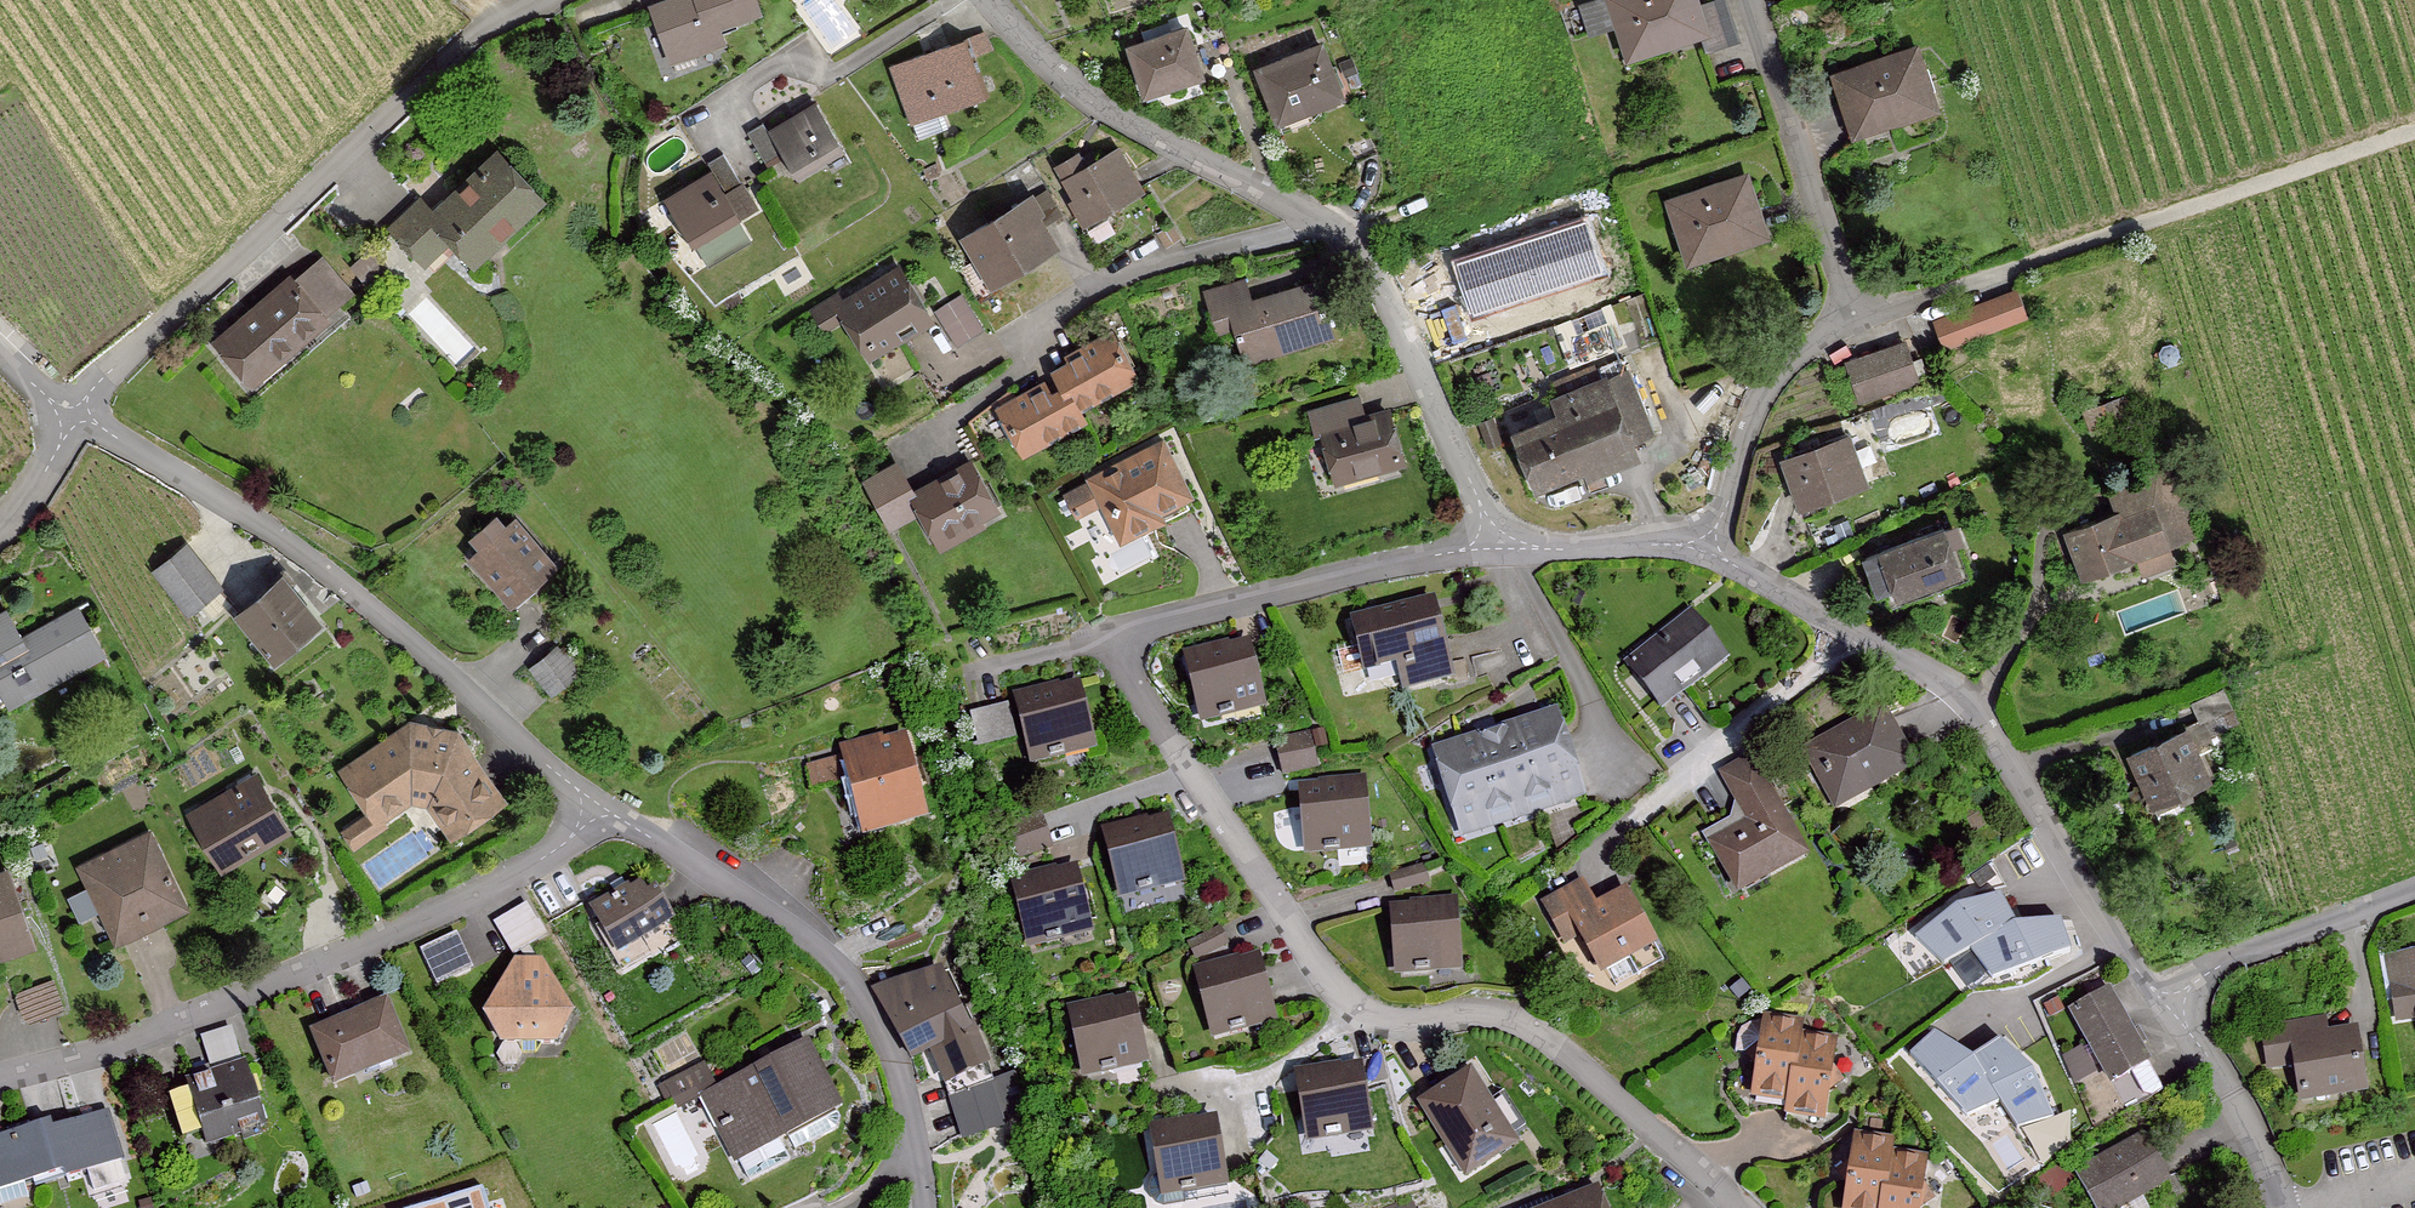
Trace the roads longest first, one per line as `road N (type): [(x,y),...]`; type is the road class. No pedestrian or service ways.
road 1 (residential): [(1727,1207),(1507,1018),(1355,1017),(1124,668),(1152,622),(1365,575),(1516,557)]
road 2 (residential): [(989,0),(1026,43),(1123,123),(1282,213),(1356,234),(1516,557)]
road 3 (residential): [(2174,1017),(2134,968),(1977,709),(1716,560)]
road 4 (residential): [(0,1081),(60,1070),(508,889),(595,807)]
road 5 (residential): [(595,807),(401,630),(222,503),(75,418)]
road 6 (residential): [(75,418),(99,382),(496,23),(533,0)]
road 7 (residential): [(923,1207),(916,1124),(865,994),(755,897),(595,807)]
road 8 (track): [(2011,275),(2414,135)]
road 9 (residential): [(1746,0),(1859,326)]
road 10 (residential): [(1716,560),(1757,409),(1814,346),(1859,326)]
road 11 (residential): [(2174,1017),(2217,970),(2414,897)]
road 12 (residential): [(2277,1207),(2240,1098),(2174,1017)]
road 13 (residential): [(1716,560),(1615,547),(1516,557)]
road 14 (residential): [(1859,326),(2011,275)]
road 15 (residential): [(0,534),(75,418)]

